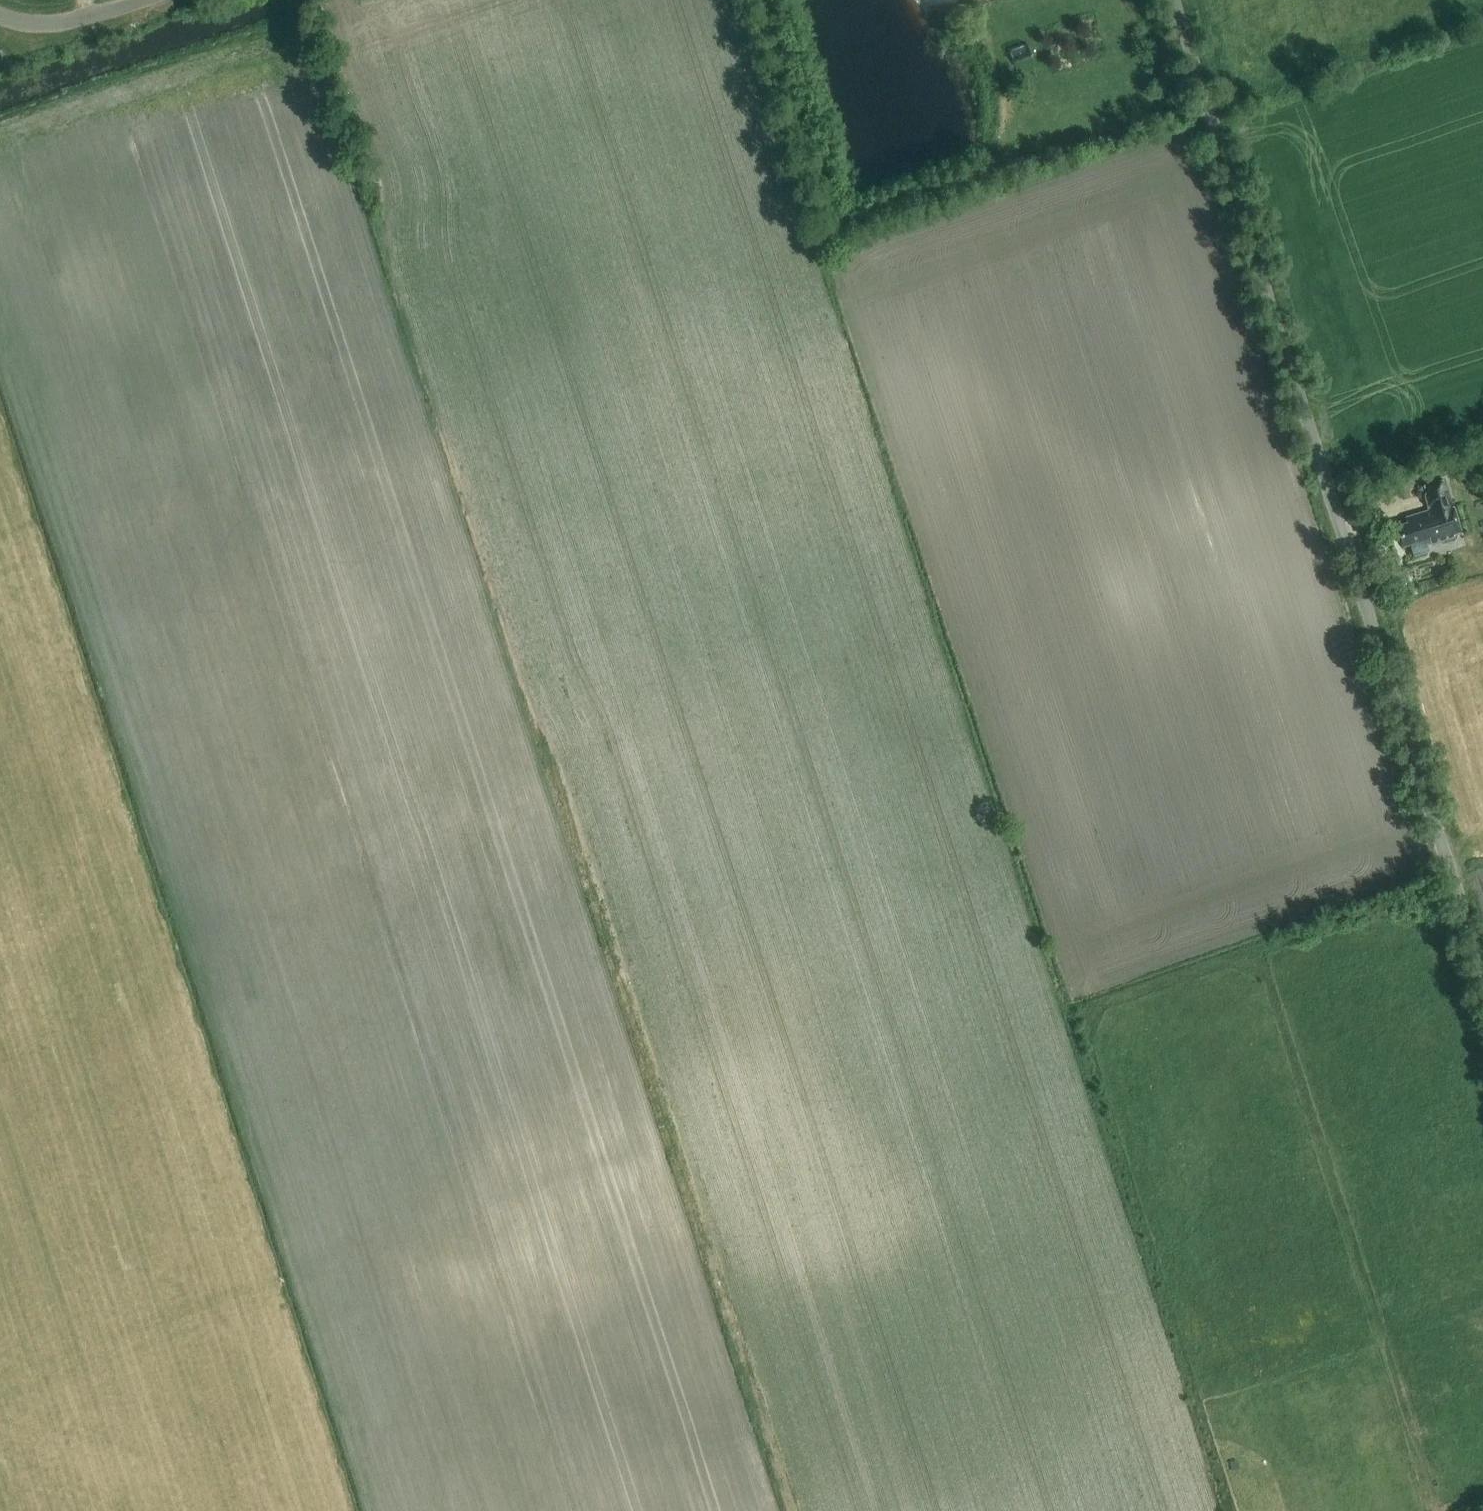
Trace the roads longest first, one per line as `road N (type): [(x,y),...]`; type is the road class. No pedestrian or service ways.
road 1 (unclassified): [(1482,979),(1174,0)]
road 2 (unclassified): [(156,0),(55,25),(0,18)]

